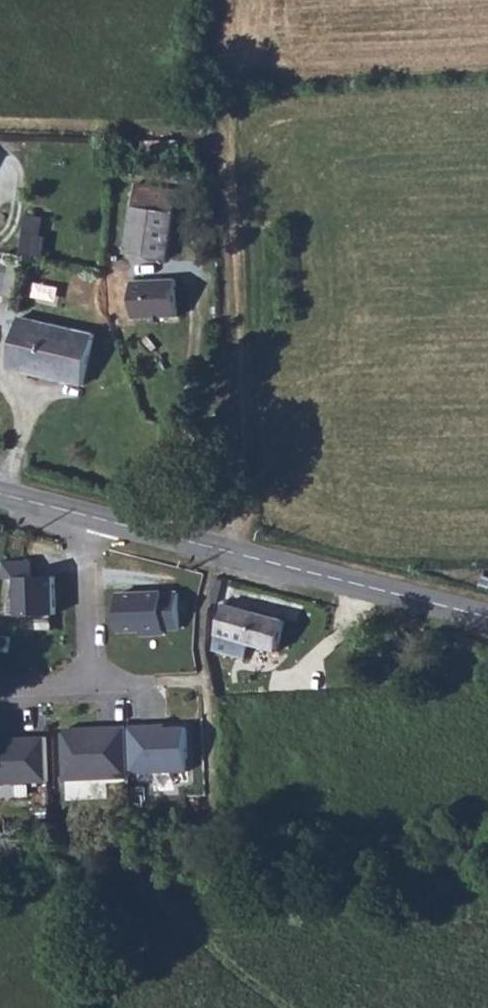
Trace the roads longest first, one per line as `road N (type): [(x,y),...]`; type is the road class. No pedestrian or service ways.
road 1 (secondary): [(93,517),(487,616)]
road 2 (residential): [(93,517),(93,678)]

